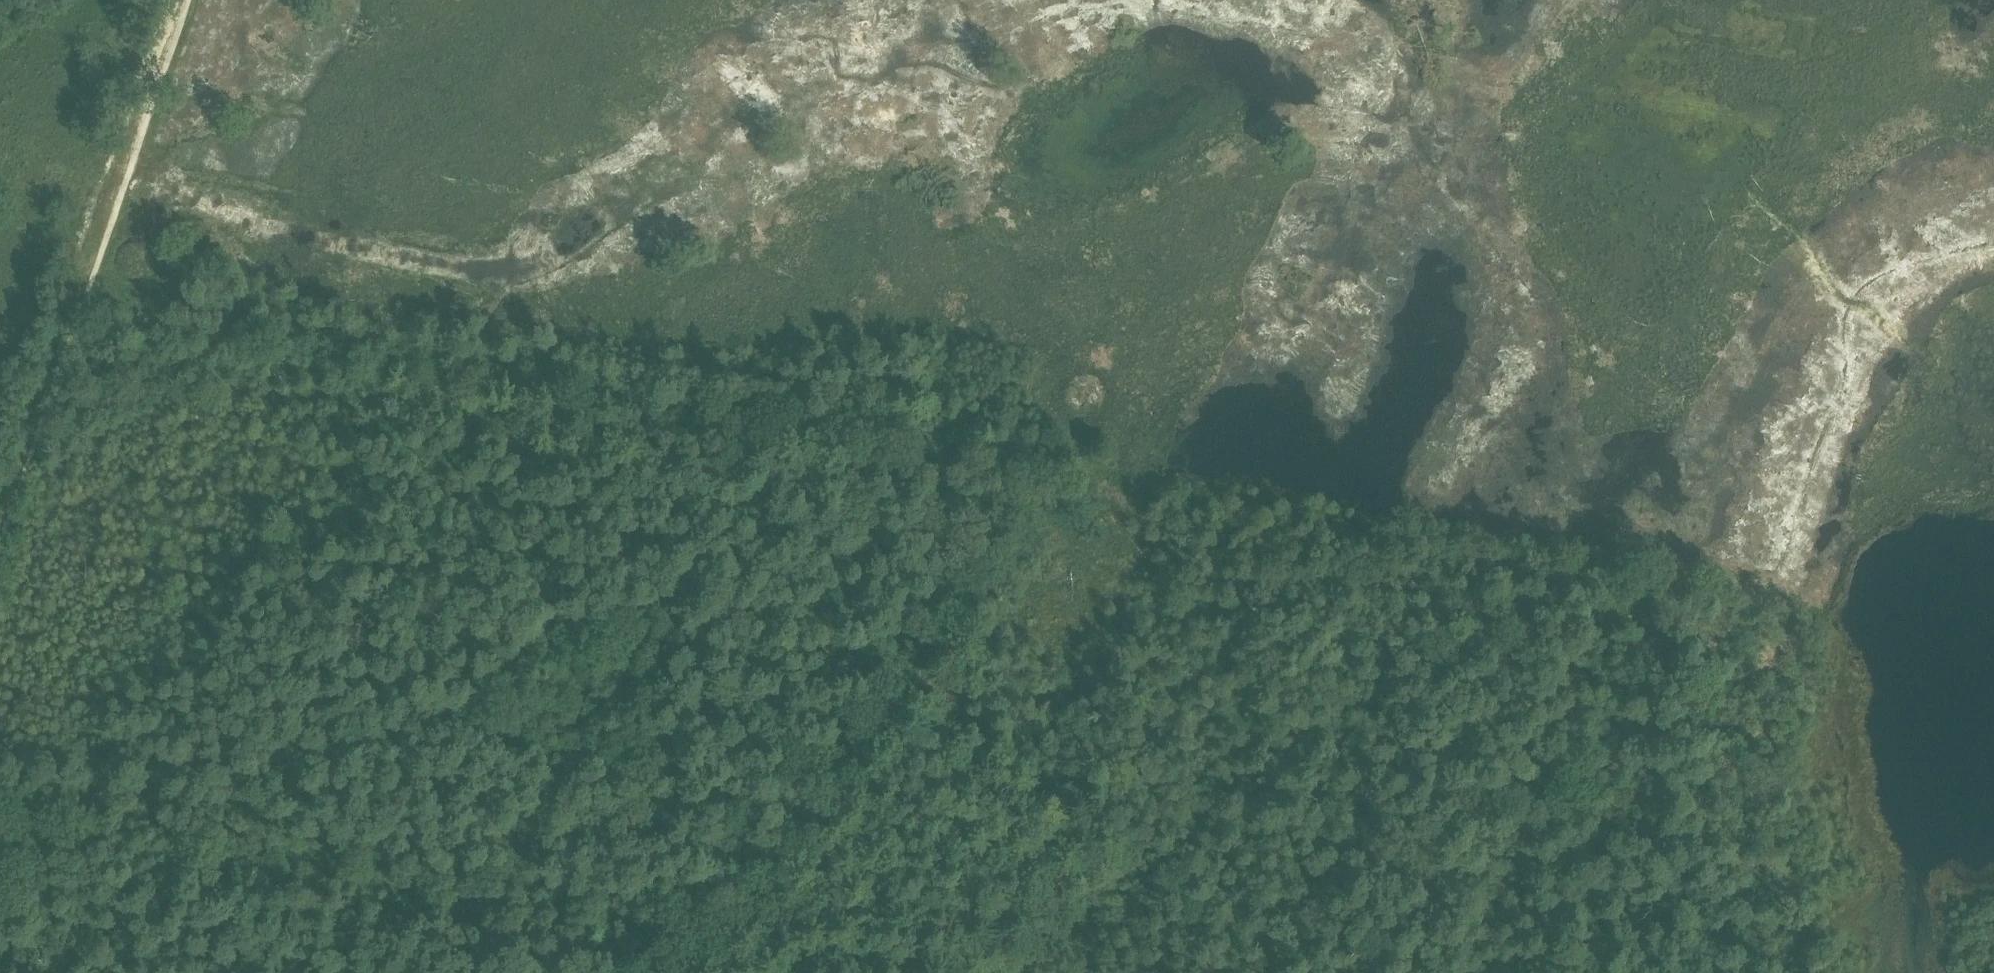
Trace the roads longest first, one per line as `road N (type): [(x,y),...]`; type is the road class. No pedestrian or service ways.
road 1 (track): [(181,0),(0,513)]

